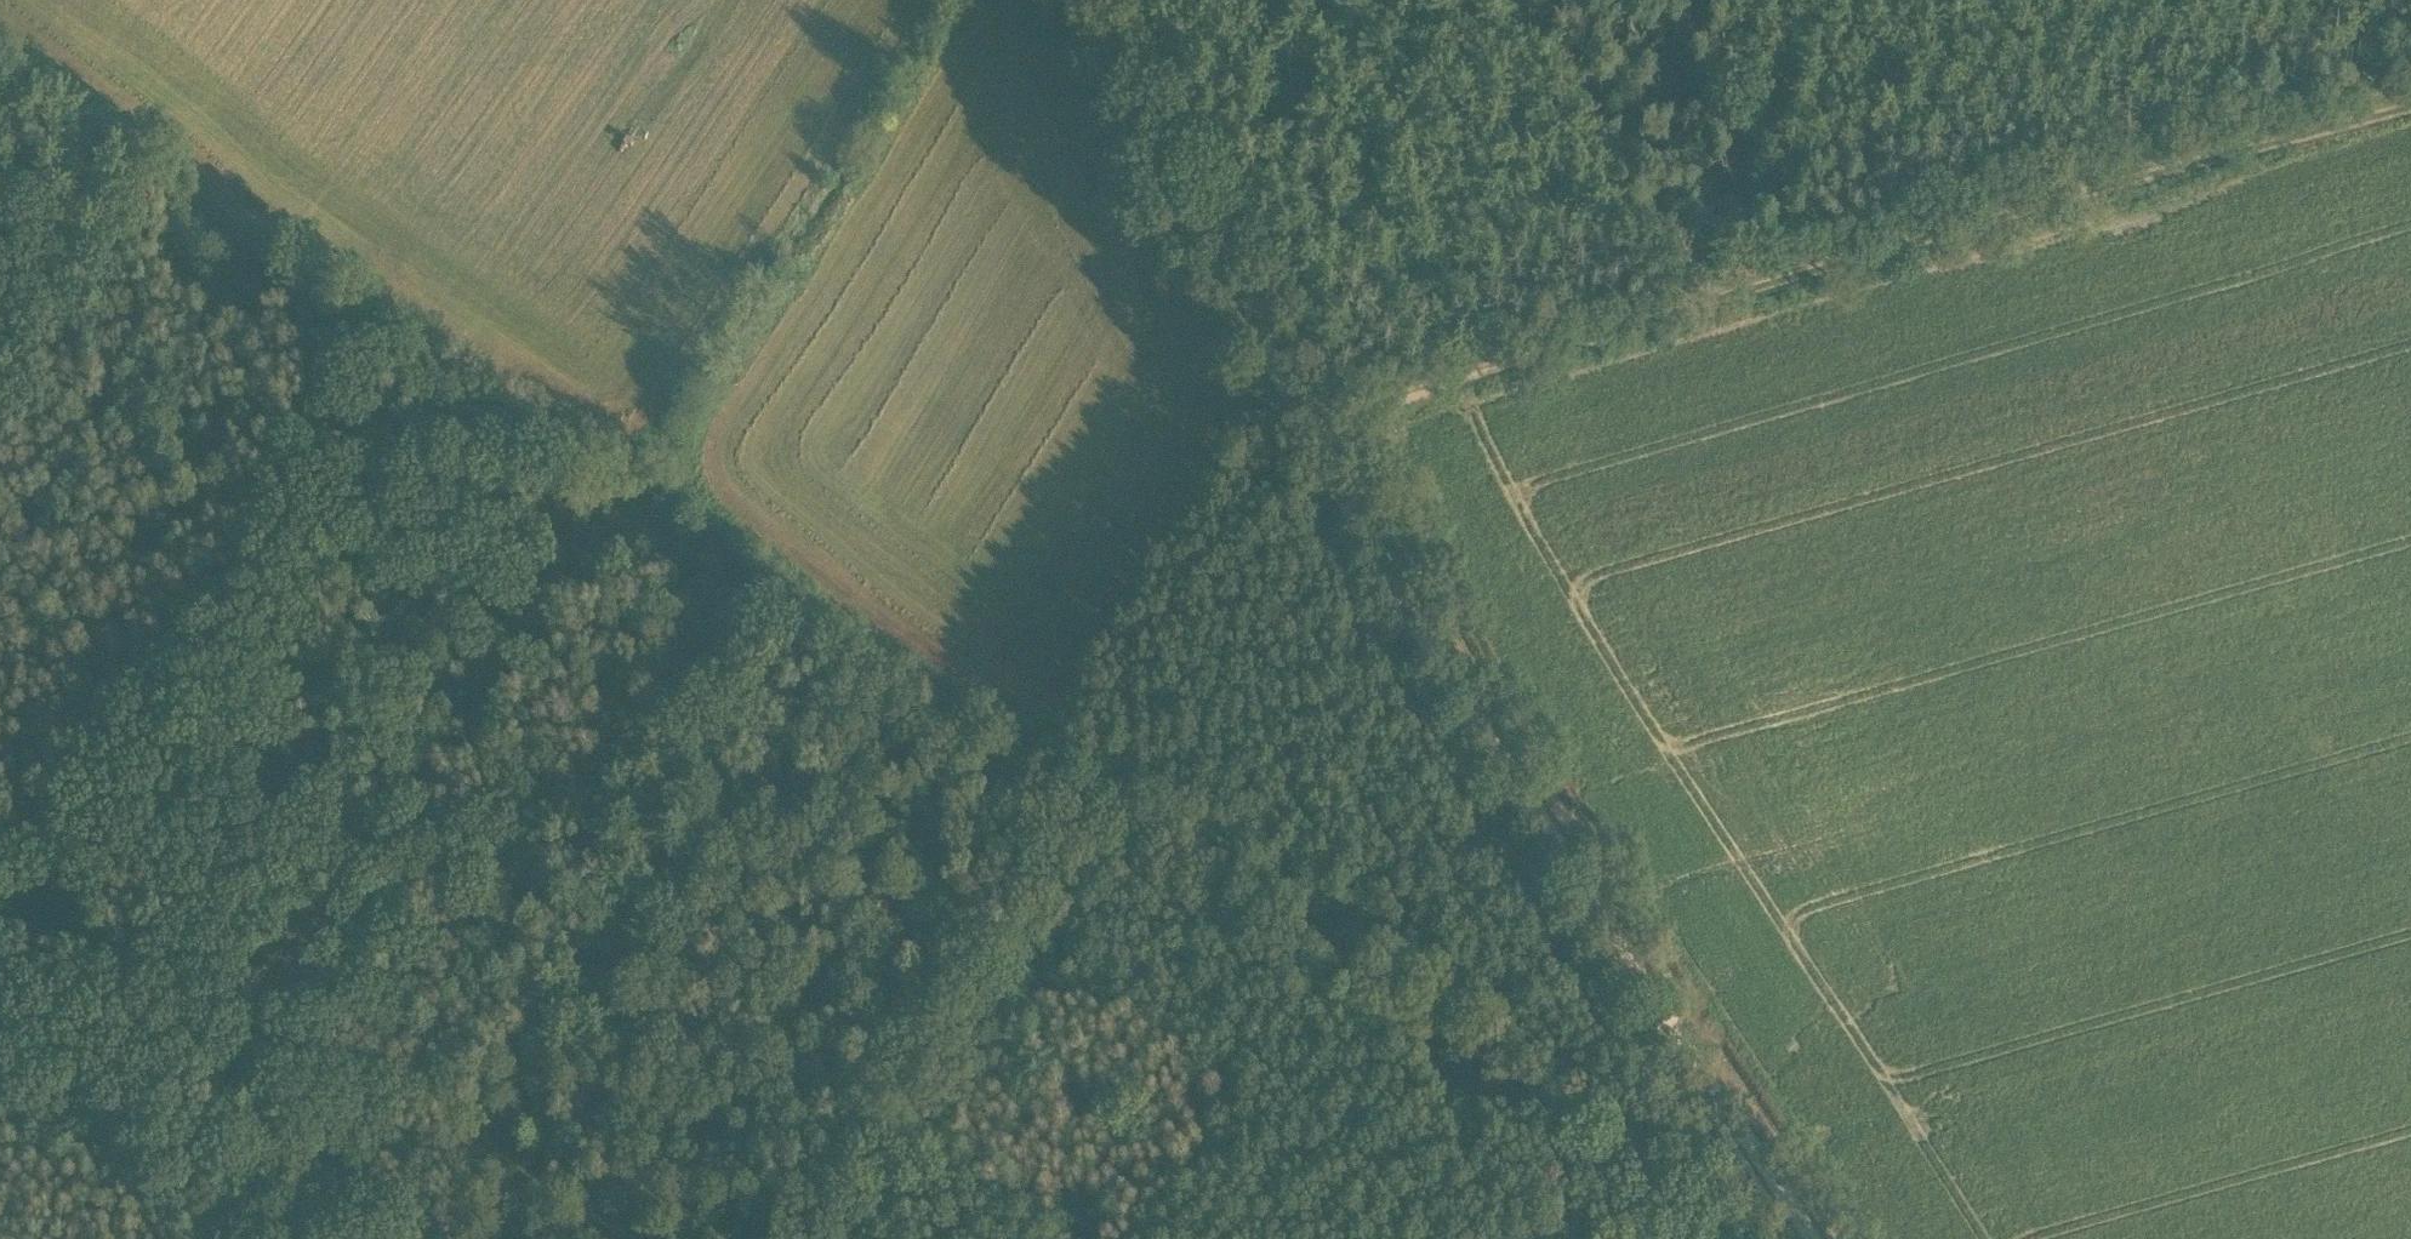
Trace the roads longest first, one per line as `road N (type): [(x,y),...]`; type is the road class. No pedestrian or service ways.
road 1 (track): [(1072,0),(1460,686),(1817,1238)]
road 2 (track): [(1299,430),(2410,105)]

